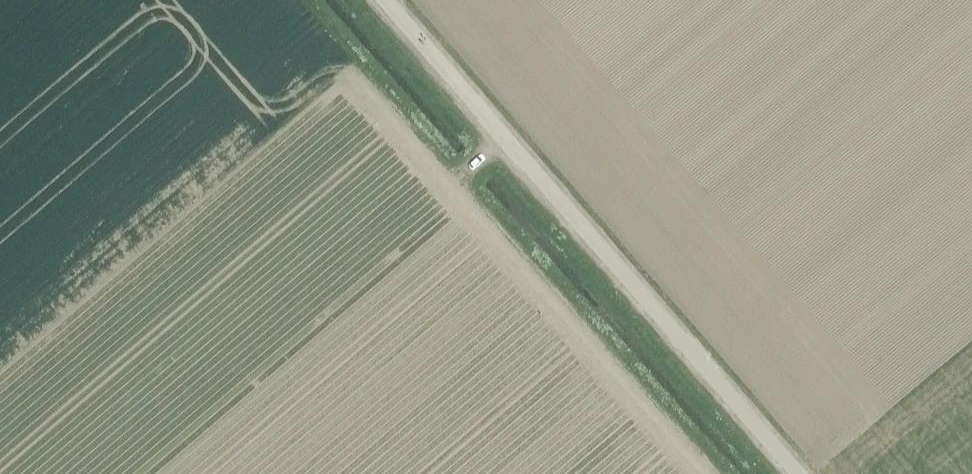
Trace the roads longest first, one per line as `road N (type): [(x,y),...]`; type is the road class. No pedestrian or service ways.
road 1 (tertiary): [(806,473),(390,0)]

